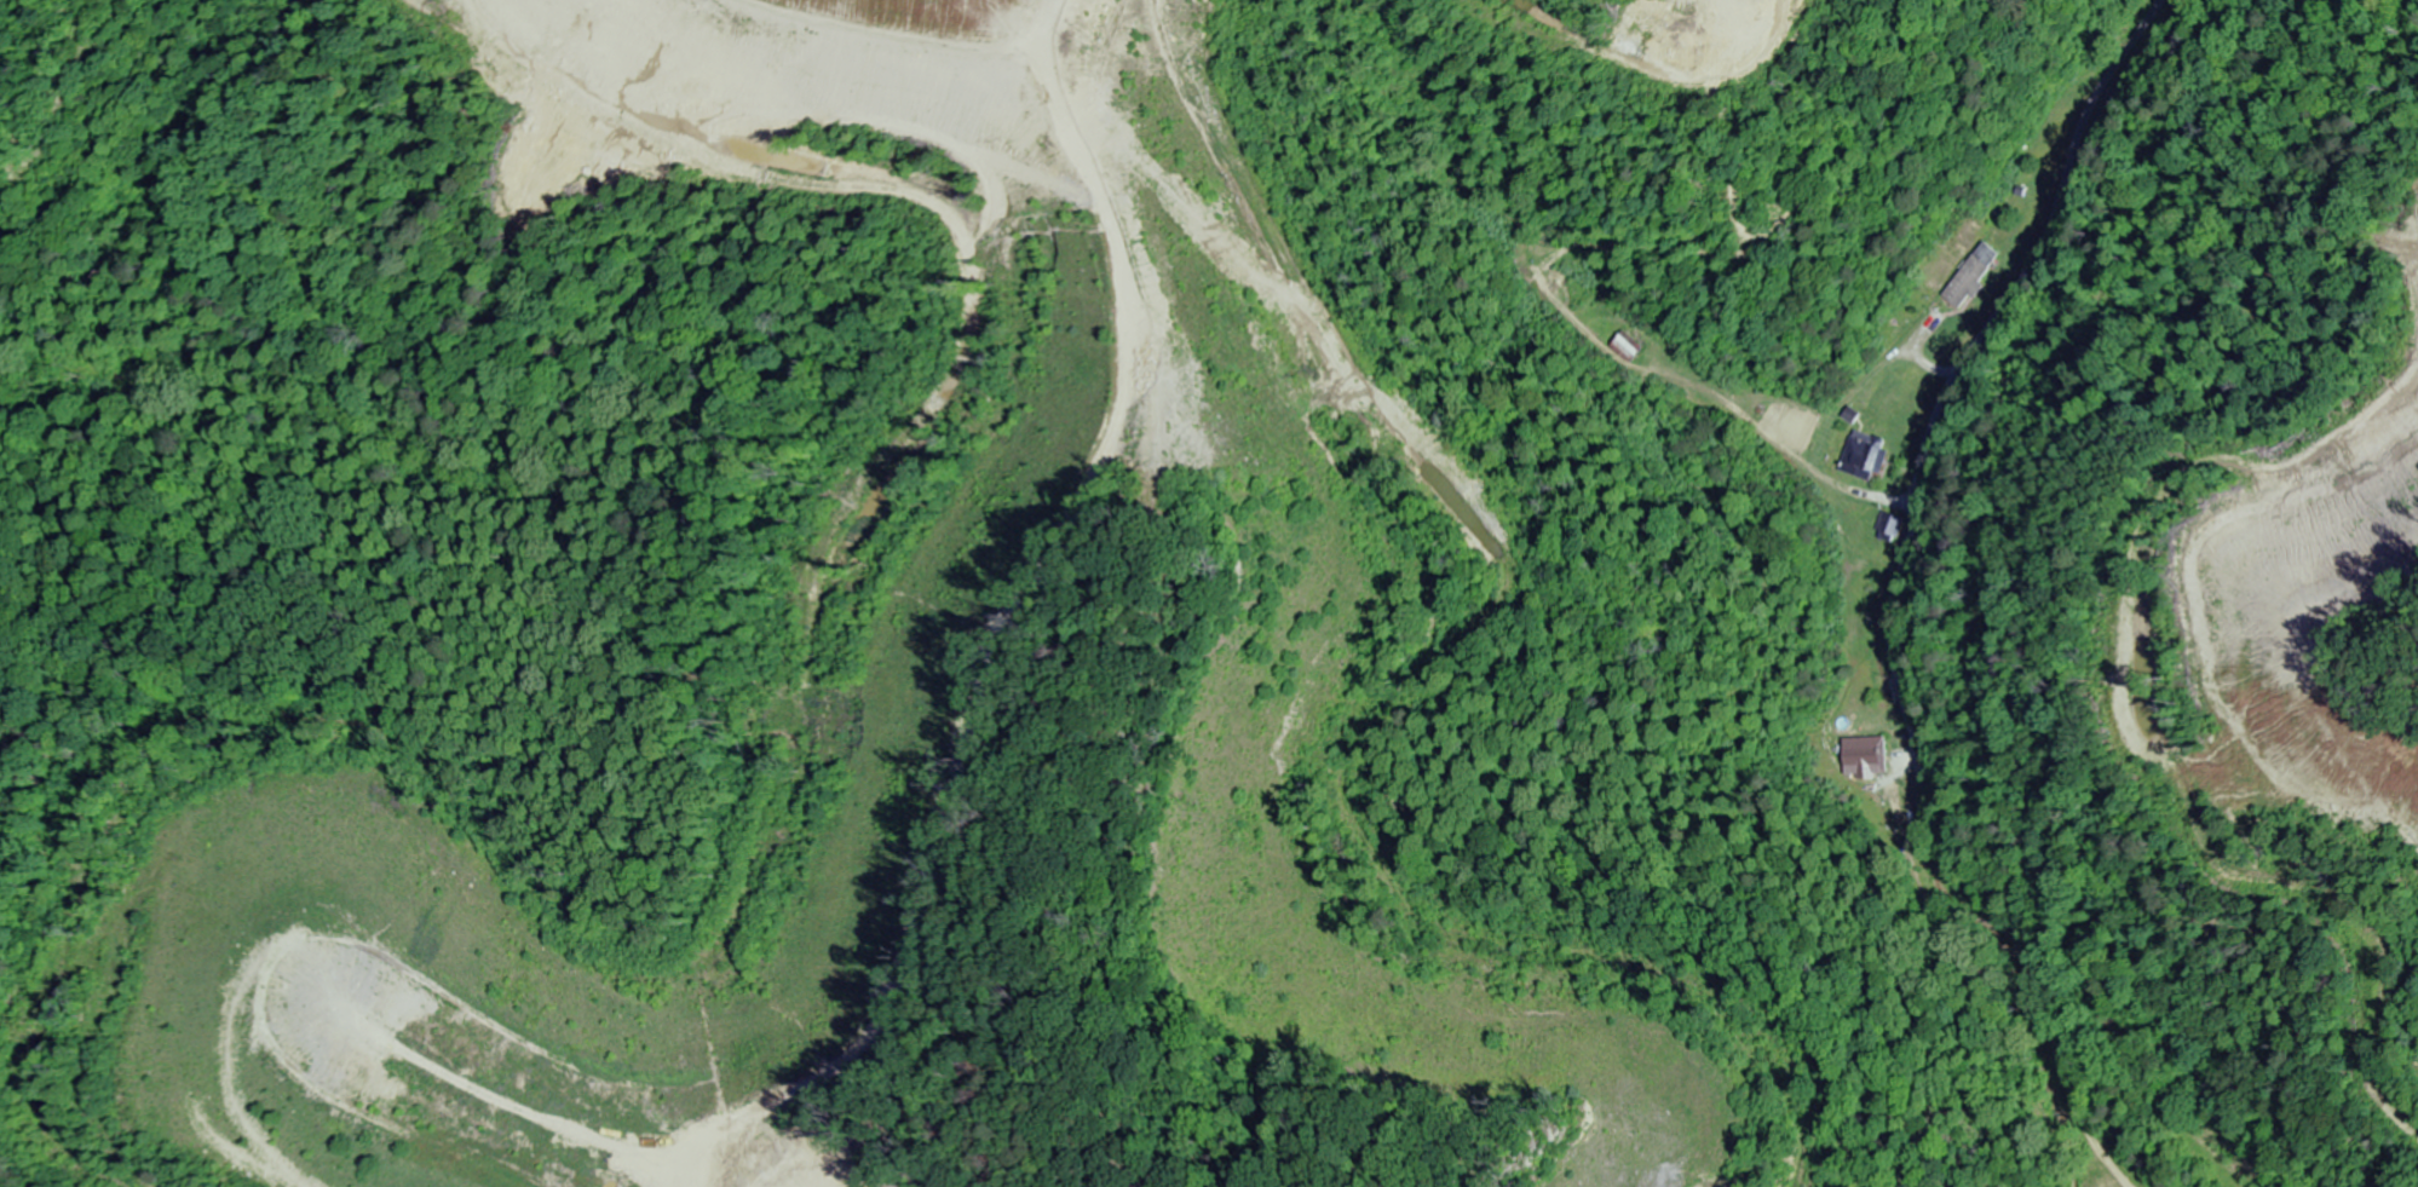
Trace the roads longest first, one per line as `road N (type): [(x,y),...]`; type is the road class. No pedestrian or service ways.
road 1 (residential): [(2108,1186),(1919,747),(1890,624),(1934,425),(2044,240),(2100,96),(2165,0)]

